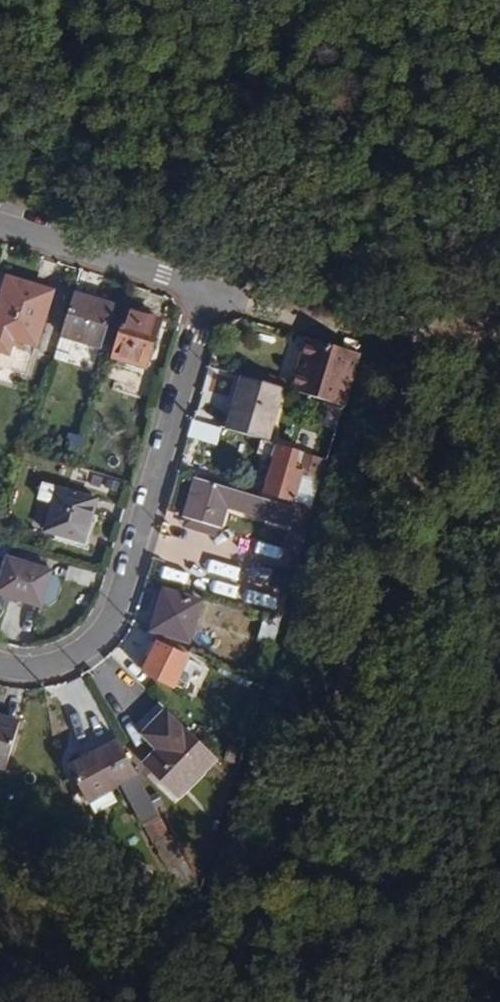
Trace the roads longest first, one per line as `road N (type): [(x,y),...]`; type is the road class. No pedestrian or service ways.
road 1 (residential): [(0,665),(58,663),(101,637),(122,591),(211,287),(0,223)]

